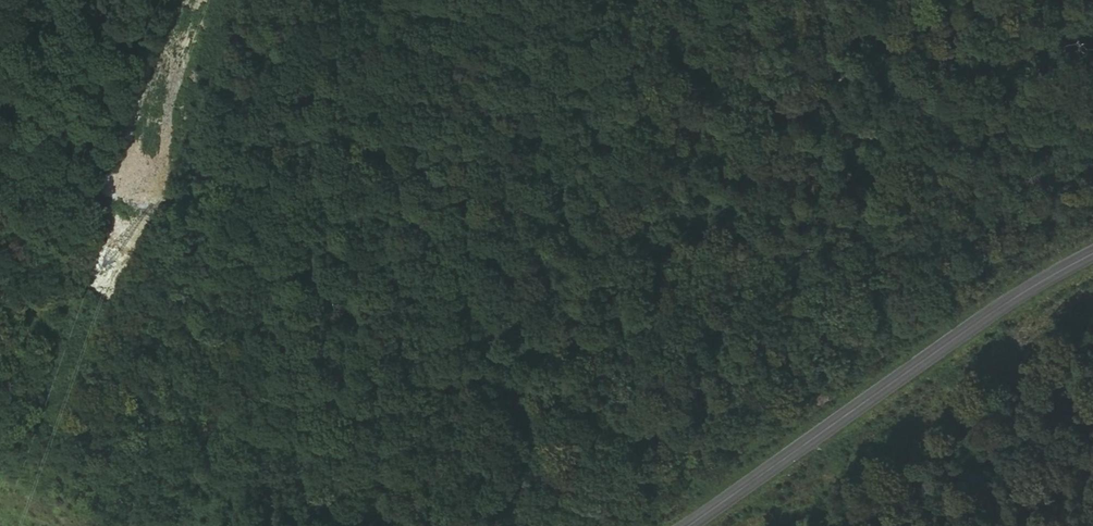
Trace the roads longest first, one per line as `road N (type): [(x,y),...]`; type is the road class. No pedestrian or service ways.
road 1 (track): [(1092,24),(851,74),(815,97),(766,142),(425,525)]
road 2 (tertiary): [(687,525),(929,350),(1092,244)]

